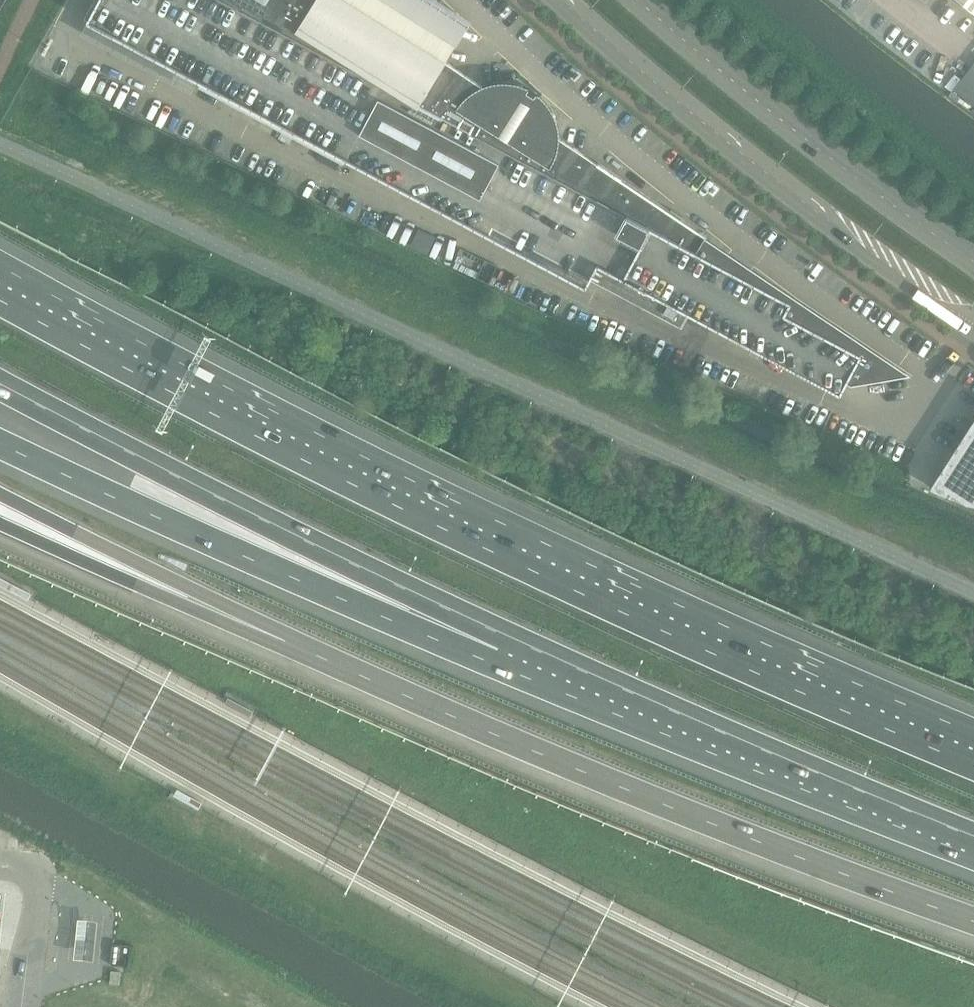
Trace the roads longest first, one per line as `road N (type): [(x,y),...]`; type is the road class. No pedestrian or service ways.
road 1 (motorway): [(973,750),(480,530),(0,283)]
road 2 (motorway): [(286,642),(631,791),(973,921)]
road 3 (motorway): [(0,384),(501,643)]
road 4 (motorway): [(0,444),(124,502),(501,643)]
road 5 (secondary): [(558,0),(723,150),(973,337)]
road 6 (motorway): [(501,643),(973,846)]
road 7 (secondary): [(973,261),(756,100),(640,0)]
road 8 (motorway): [(0,494),(286,642)]
road 9 (motorway): [(0,523),(286,642)]

